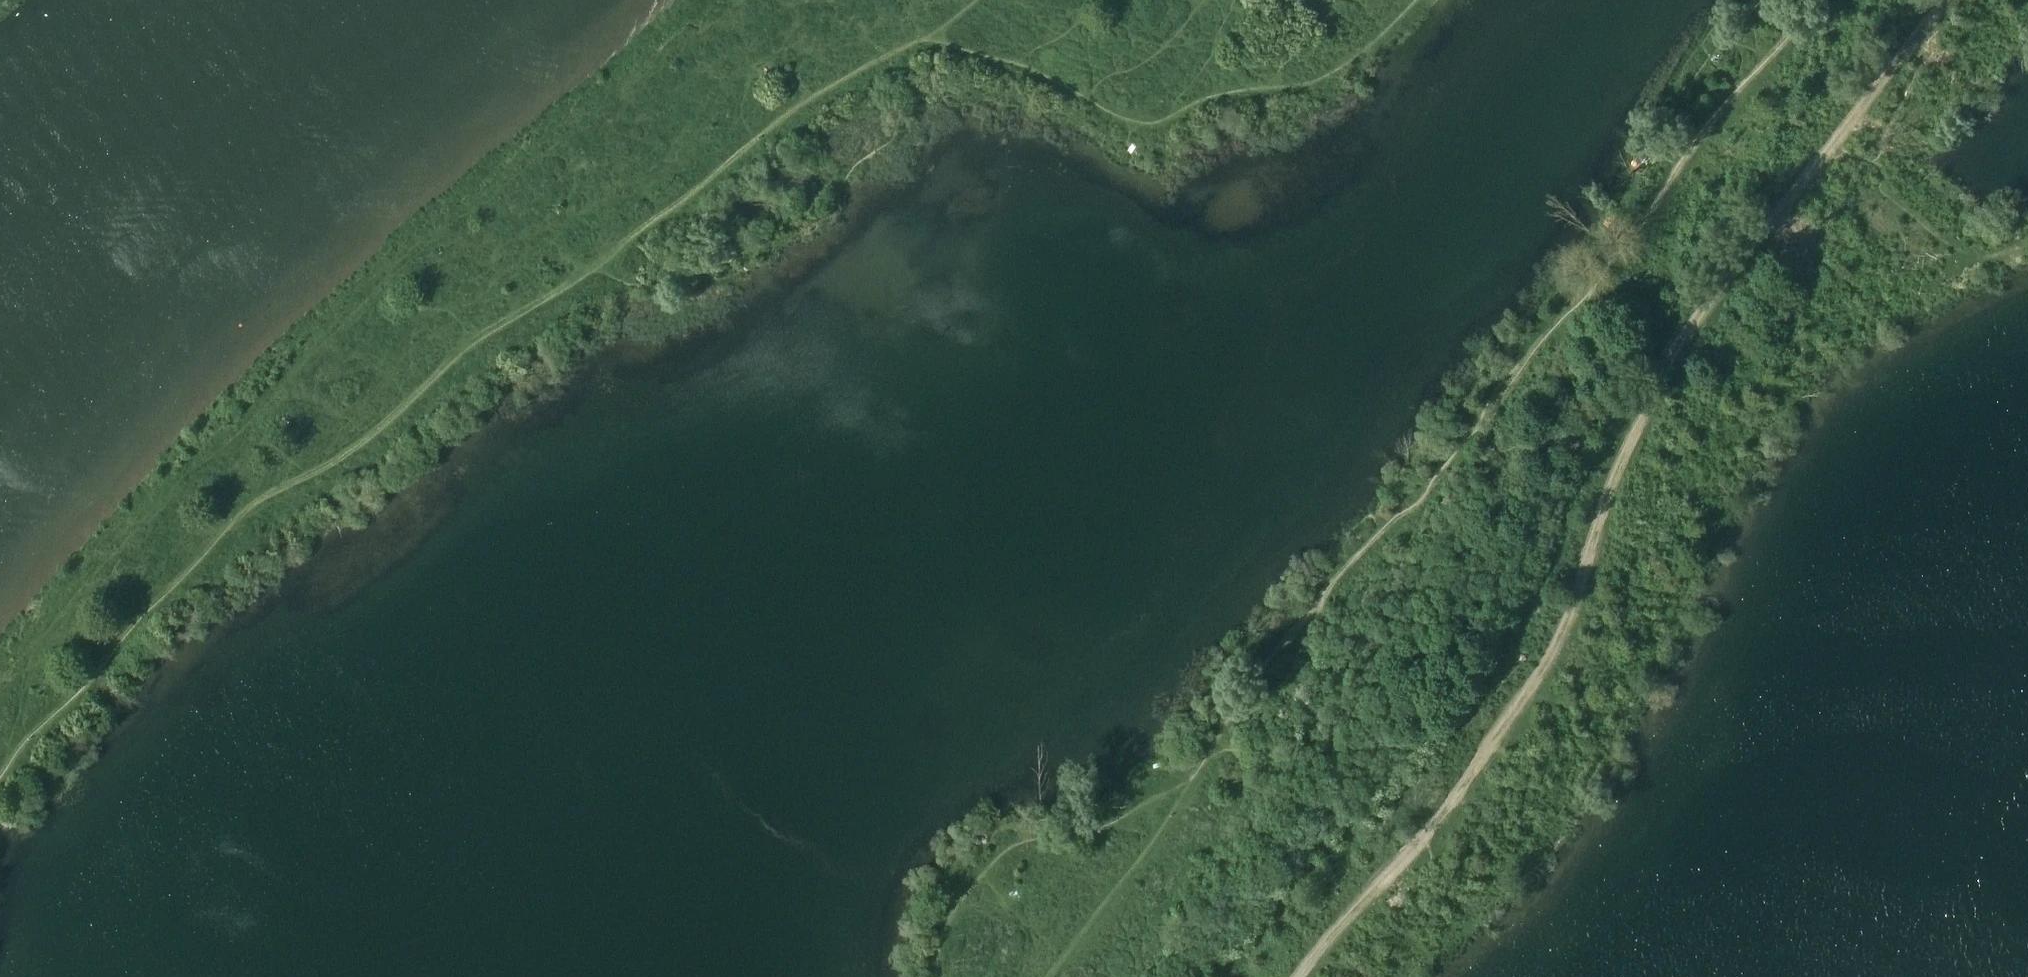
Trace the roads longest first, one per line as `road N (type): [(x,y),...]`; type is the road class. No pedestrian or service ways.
road 1 (track): [(1945,0),(1680,351),(1638,427),(1546,665),(1458,797),(1304,976)]

